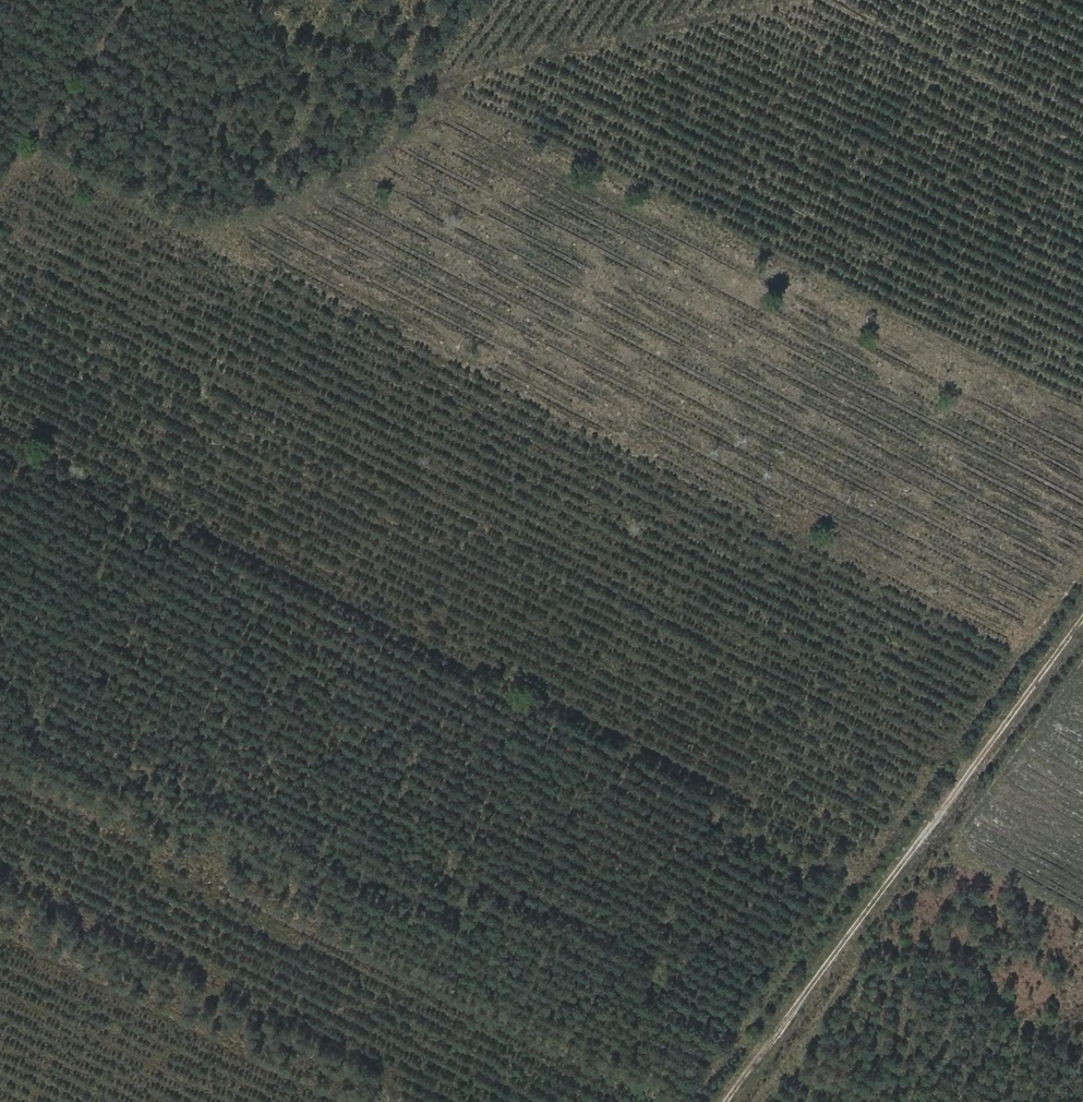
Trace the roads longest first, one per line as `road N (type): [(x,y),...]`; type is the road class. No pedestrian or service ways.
road 1 (track): [(1082,620),(726,1101)]

